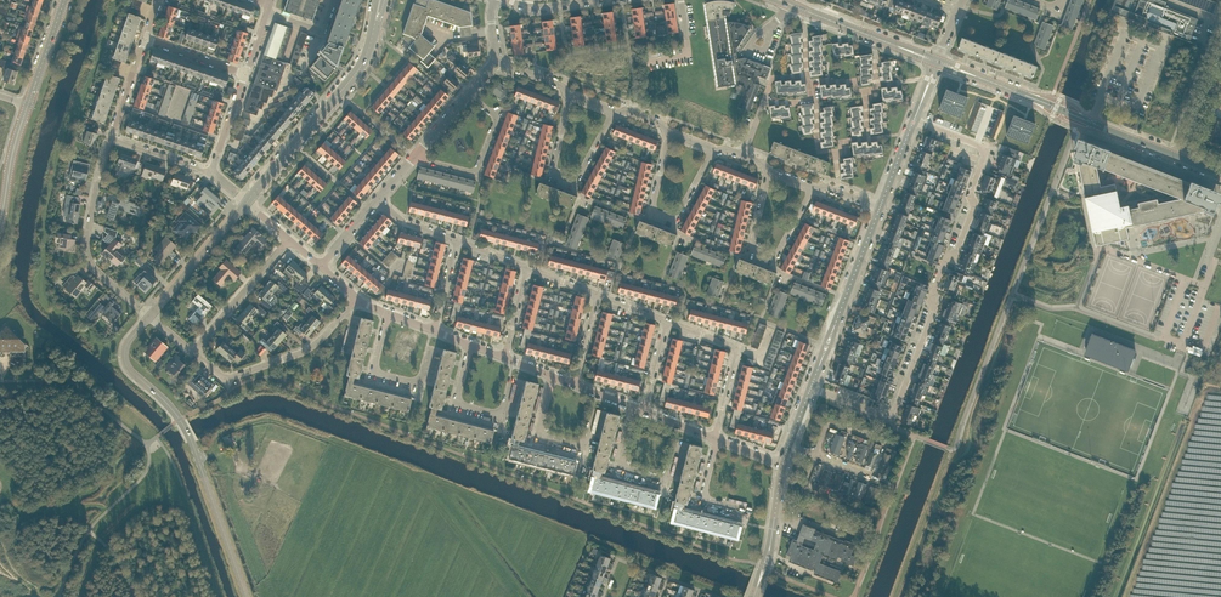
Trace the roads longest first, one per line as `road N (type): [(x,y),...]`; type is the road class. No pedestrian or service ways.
road 1 (residential): [(914,120),(982,146),(973,209),(942,268),(890,420),(810,389)]
road 2 (tertiary): [(246,596),(191,439),(126,363),(125,349),(149,316)]
road 3 (tertiary): [(246,202),(363,65),(377,15)]
road 4 (tertiary): [(1179,156),(974,75)]
road 5 (residential): [(109,136),(88,254),(149,316)]
road 6 (residential): [(192,351),(229,376),(300,353),(357,299)]
road 7 (residential): [(570,95),(550,174),(574,184),(613,111)]
road 8 (residential): [(670,134),(657,214),(678,214),(714,151)]
road 9 (residential): [(811,188),(780,250),(759,252),(753,243),(770,173)]
road 10 (residential): [(467,92),(497,115),(475,173),(413,156)]
road 11 (tertiary): [(149,316),(246,202)]
road 12 (residential): [(192,351),(286,235)]
road 13 (residential): [(388,312),(374,372),(420,384),(430,348)]
road 14 (residential): [(679,442),(669,478),(622,466),(635,408)]
road 15 (residential): [(512,379),(503,415),(458,403),(470,343)]
road 16 (residential): [(595,409),(585,445),(539,434),(553,377)]
road 17 (tertiary): [(835,323),(881,206)]
road 18 (tertiary): [(898,46),(781,0)]
road 19 (residential): [(744,154),(765,101),(812,99),(809,80)]
road 20 (tertiary): [(0,223),(28,106)]

